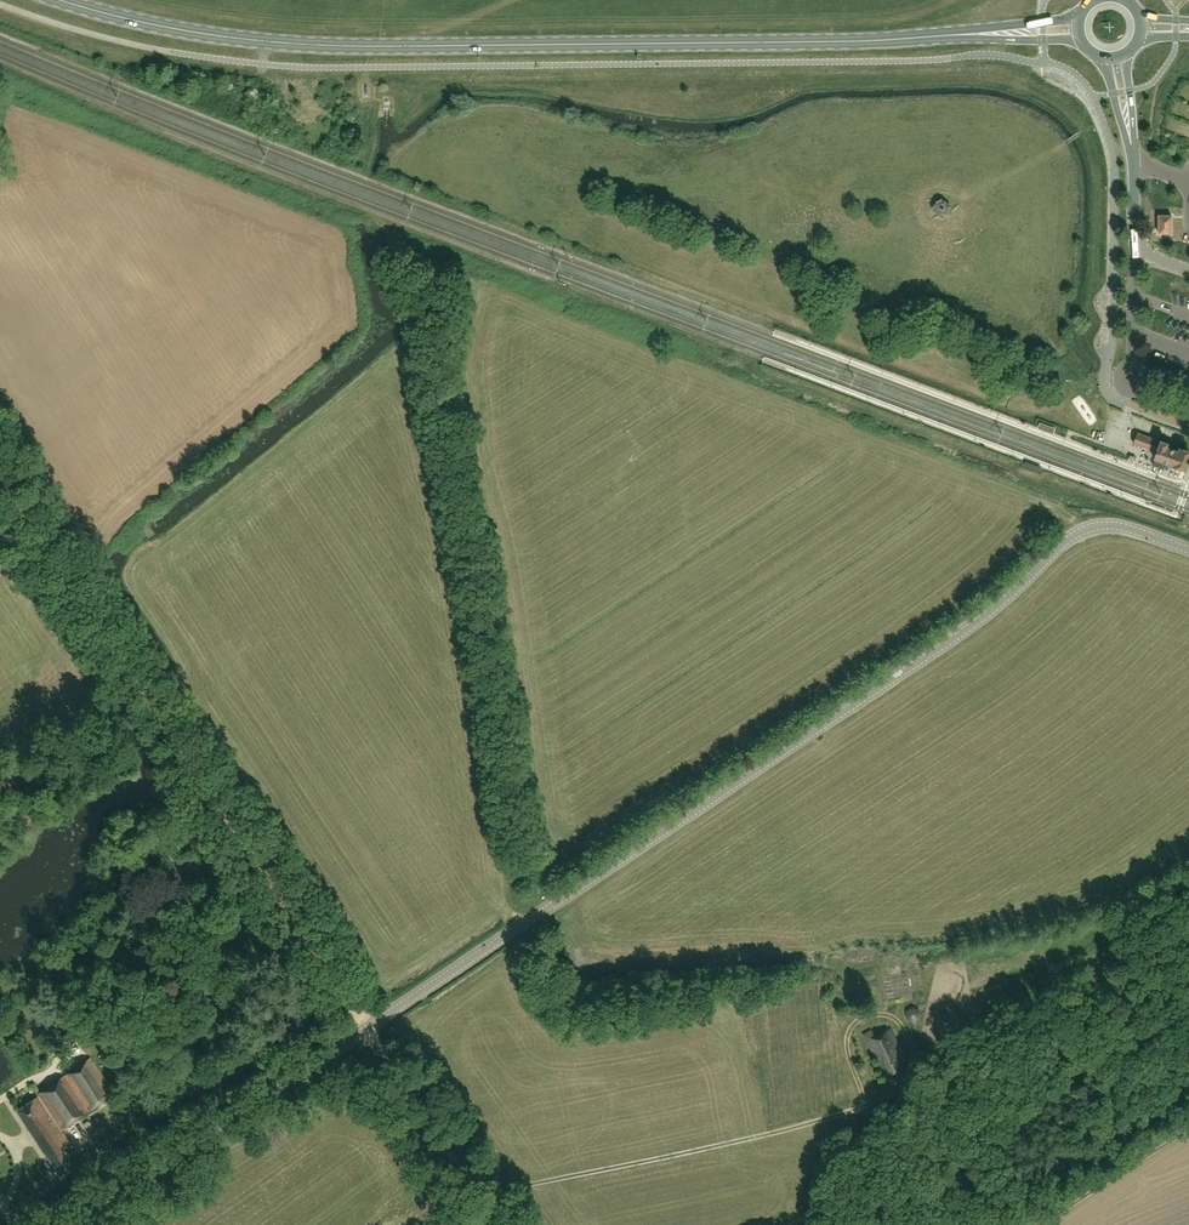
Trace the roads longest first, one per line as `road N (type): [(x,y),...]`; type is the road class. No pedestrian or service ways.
road 1 (tertiary): [(68,1224),(942,648),(1070,538),(1118,525),(1188,551)]
road 2 (secondary): [(62,0),(187,32),(322,48),(956,35)]
road 3 (track): [(463,1178),(488,1189),(531,1182),(752,1140),(895,1096)]
road 4 (track): [(156,713),(360,1015)]
road 5 (track): [(0,477),(156,713)]
road 6 (track): [(360,1015),(463,1178)]
road 7 (tertiary): [(1188,269),(1136,243),(1135,158)]
road 8 (secondary): [(956,35),(1084,45)]
road 9 (secondary): [(1082,13),(956,35)]

